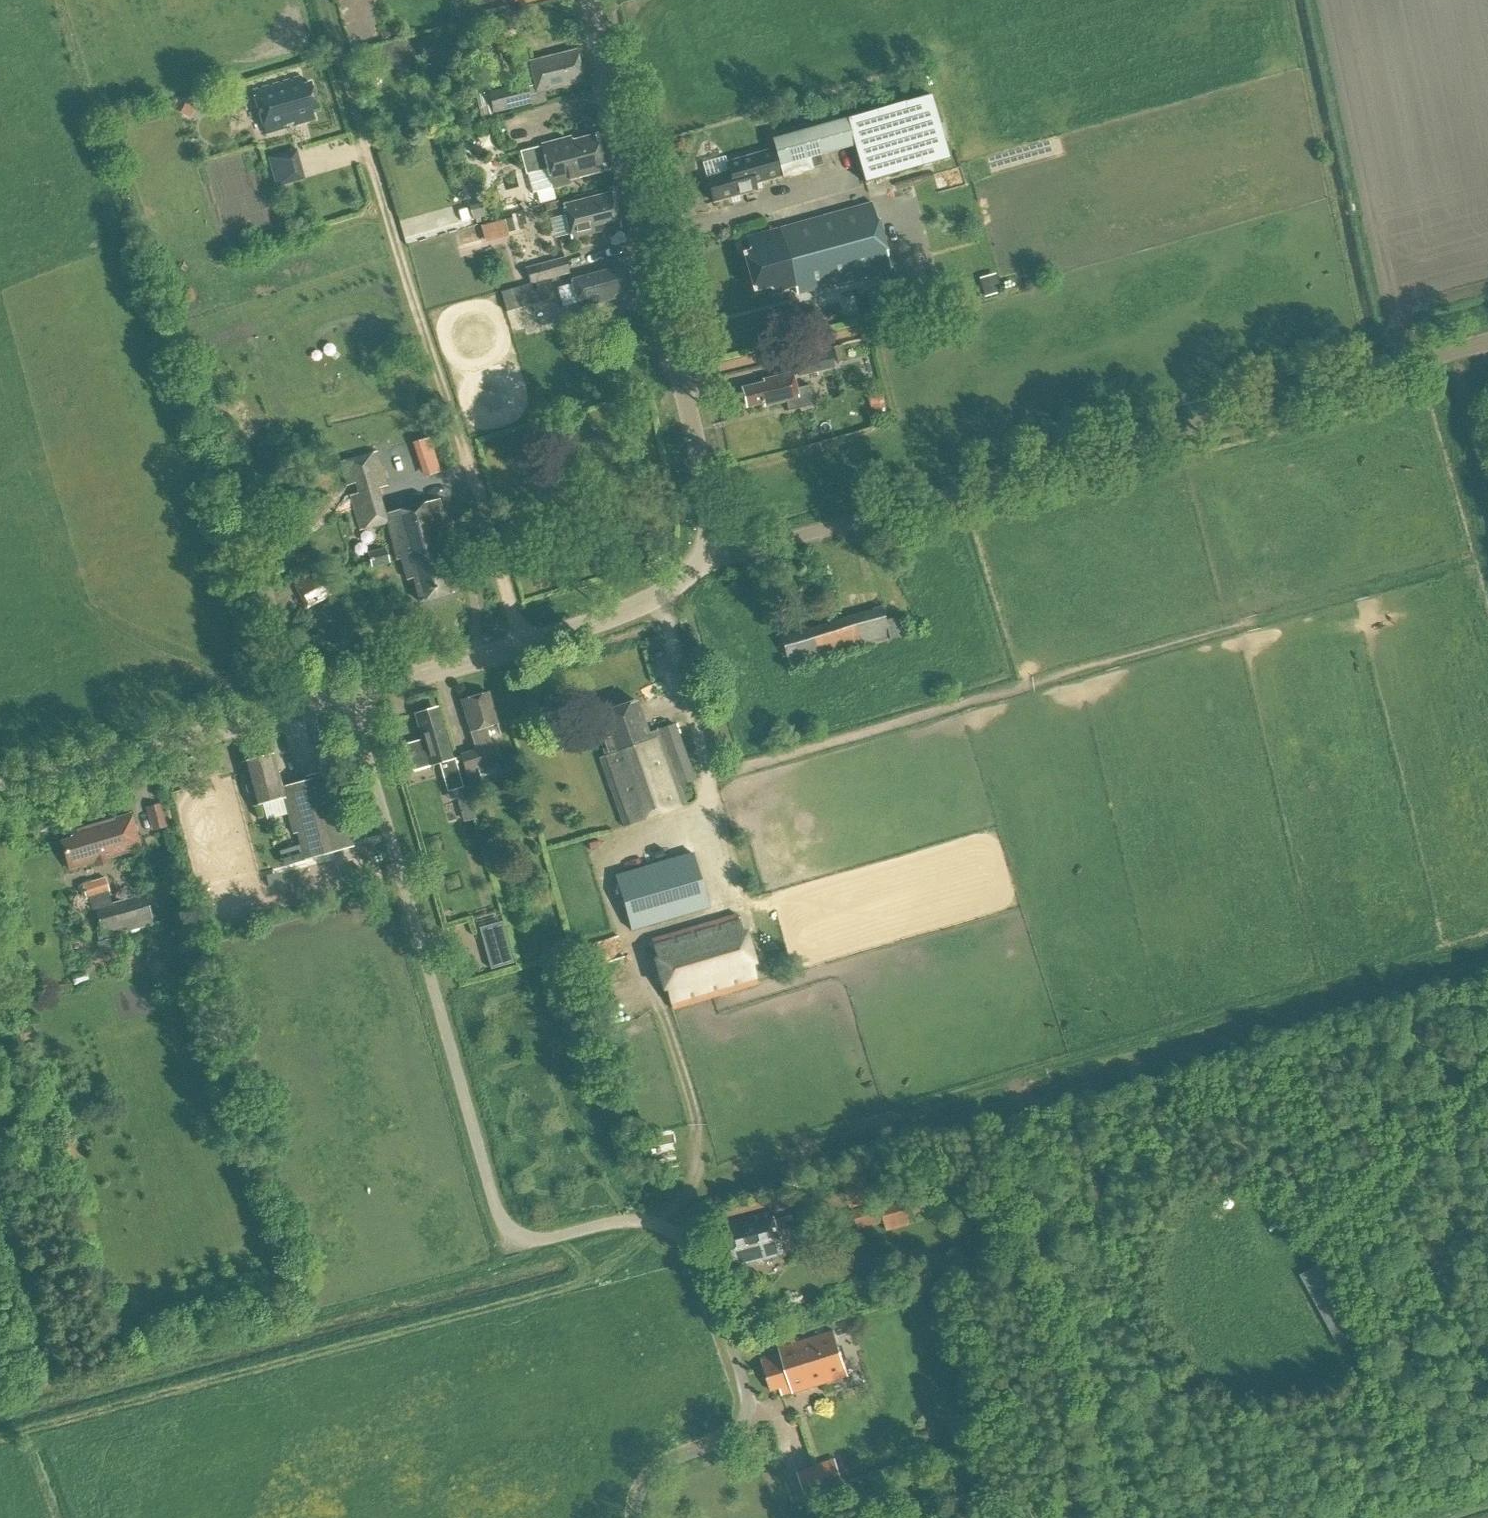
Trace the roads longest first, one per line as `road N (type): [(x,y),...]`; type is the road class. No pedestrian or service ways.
road 1 (residential): [(635,1517),(649,1477),(729,1439),(747,1413),(747,1393),(710,1280),(681,1237),(652,1222),(525,1241),(502,1228),(346,691)]
road 2 (track): [(1487,942),(736,1165),(652,1222)]
road 3 (unclassified): [(714,554),(752,550),(1487,344)]
road 4 (track): [(710,778),(1463,564)]
road 5 (track): [(322,0),(519,645)]
road 6 (track): [(571,1232),(571,1257),(0,1406)]
road 7 (tertiary): [(714,554),(588,0)]
road 8 (tertiary): [(346,691),(626,610),(714,554)]
road 9 (tertiary): [(0,788),(346,691)]
road 10 (track): [(657,1001),(717,1178)]

